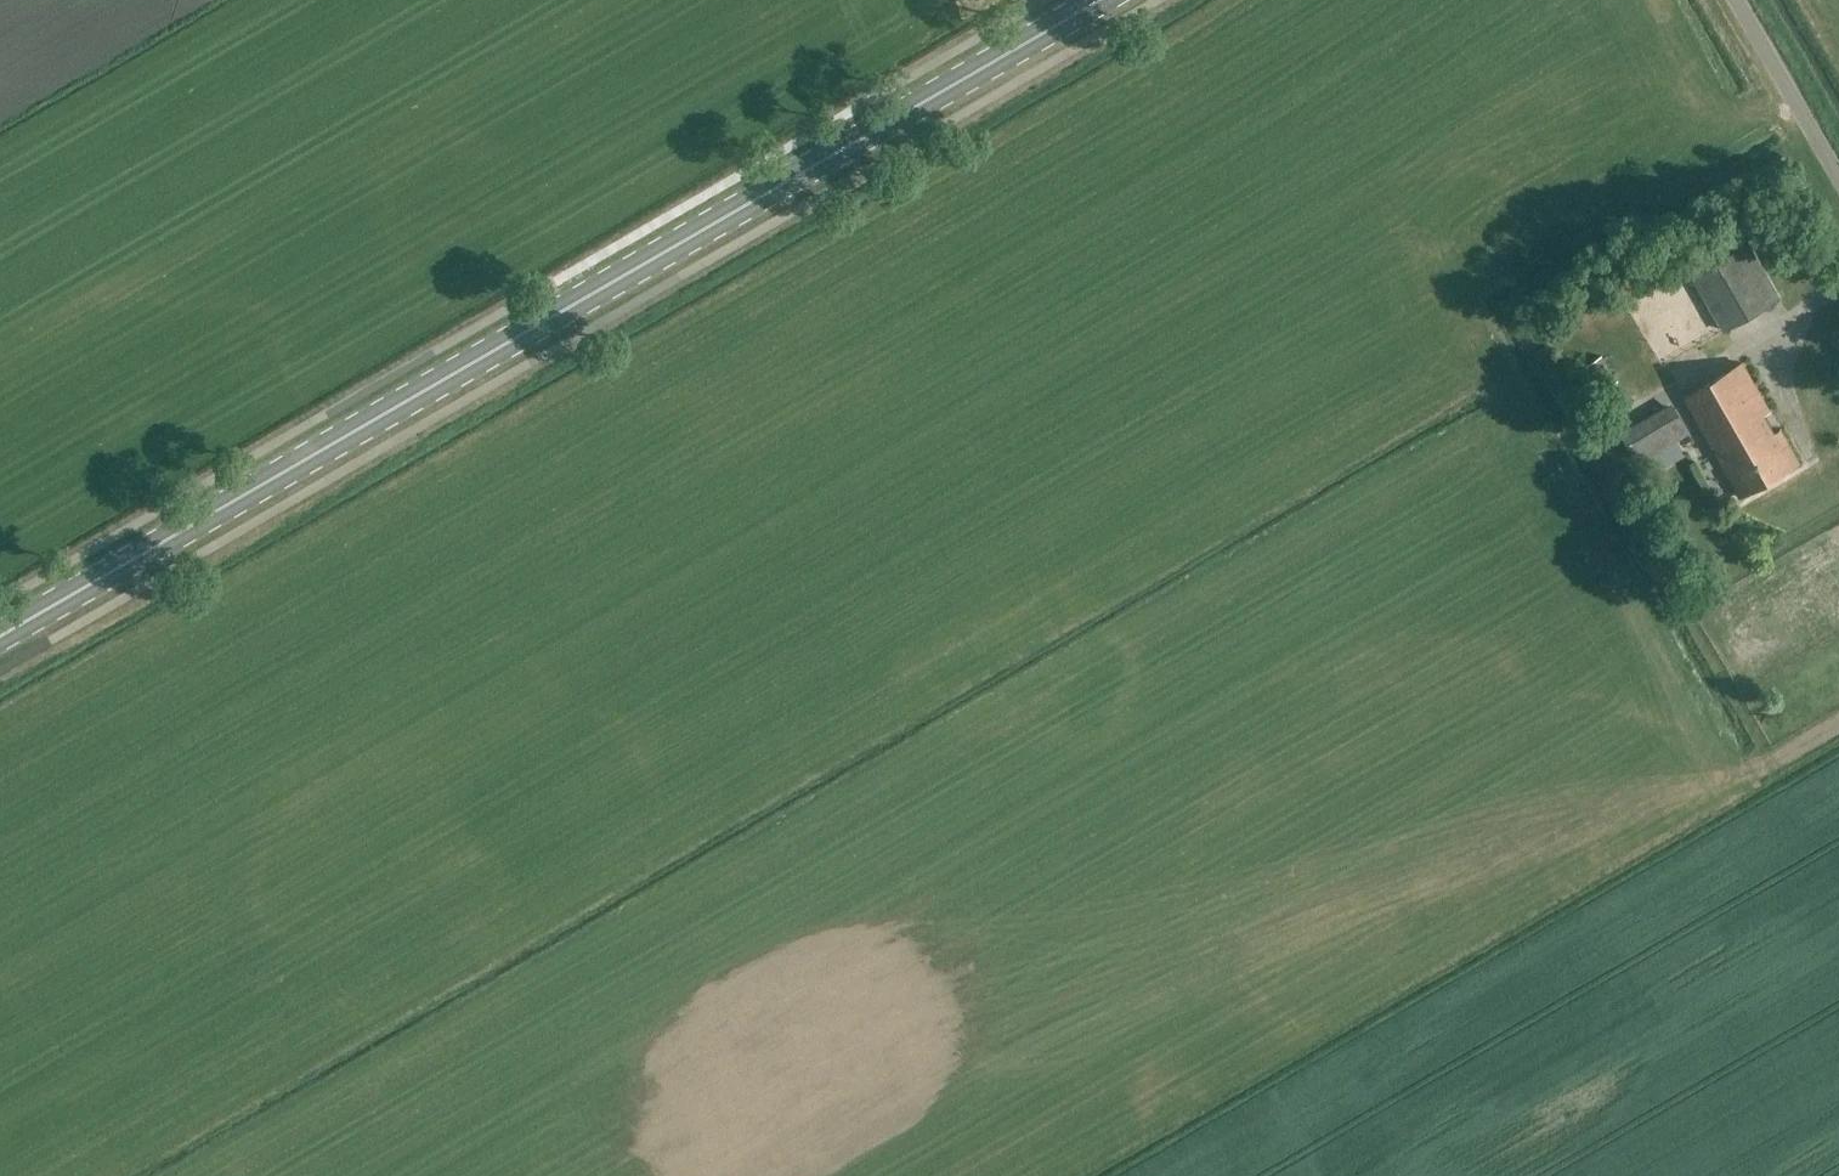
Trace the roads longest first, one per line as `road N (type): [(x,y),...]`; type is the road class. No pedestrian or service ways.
road 1 (primary): [(0,636),(1097,0)]
road 2 (unclassified): [(1838,172),(1738,0)]

